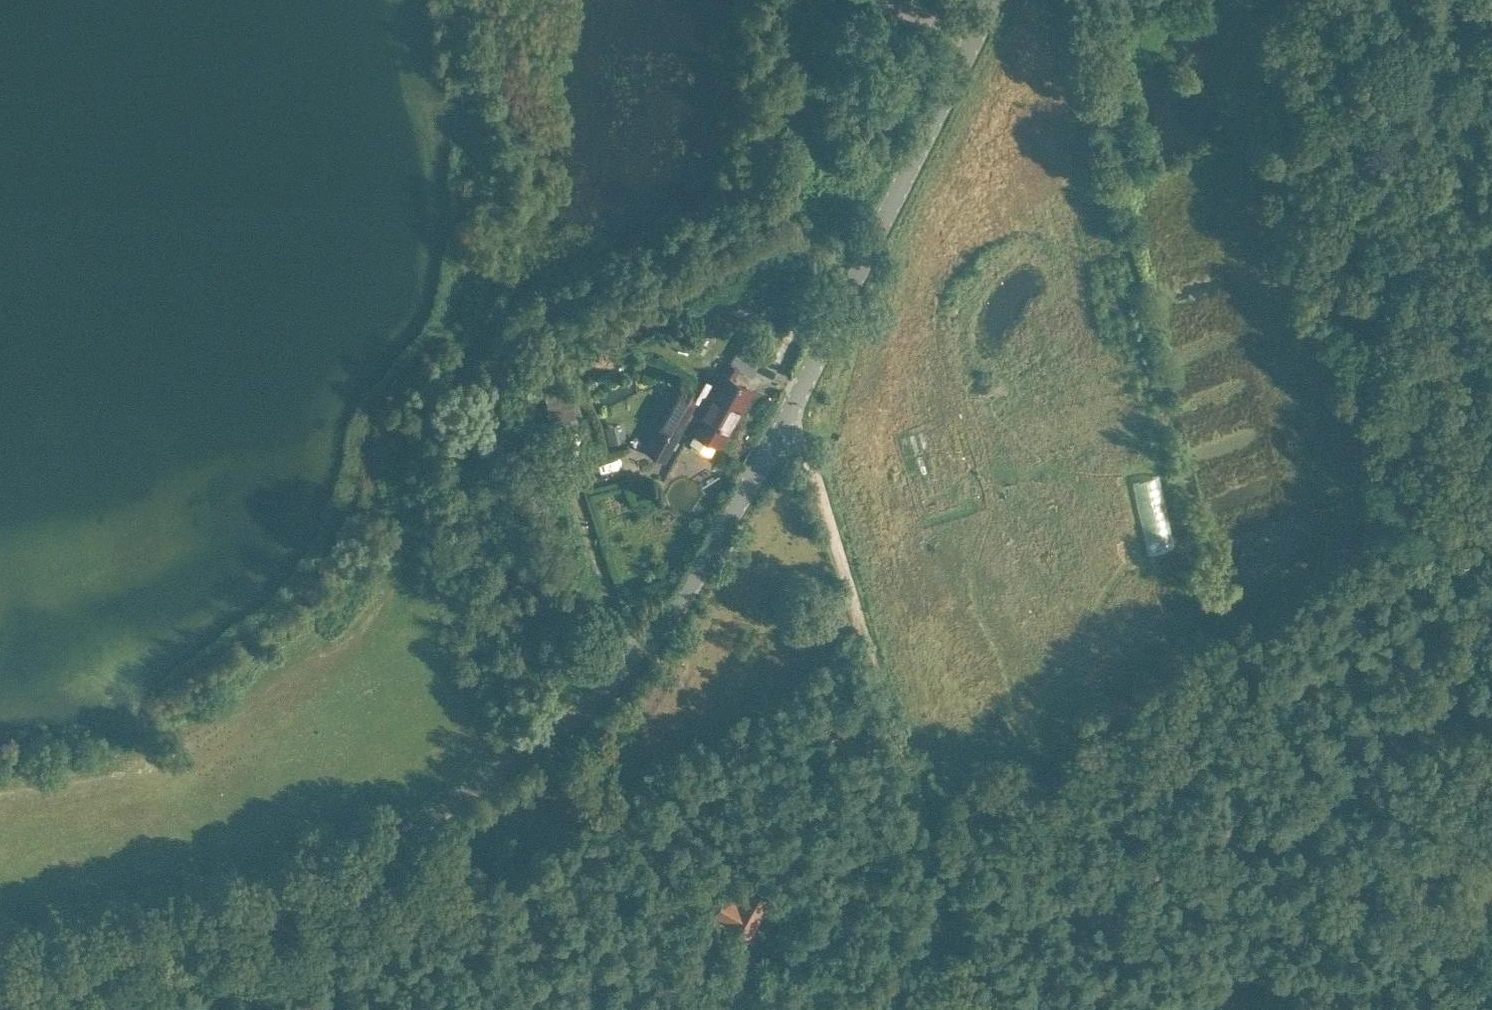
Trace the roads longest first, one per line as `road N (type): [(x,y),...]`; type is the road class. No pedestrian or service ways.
road 1 (unclassified): [(993,0),(784,422),(663,624),(605,692),(367,865),(323,886),(78,961),(0,972)]
road 2 (track): [(784,422),(806,451),(991,1009)]

